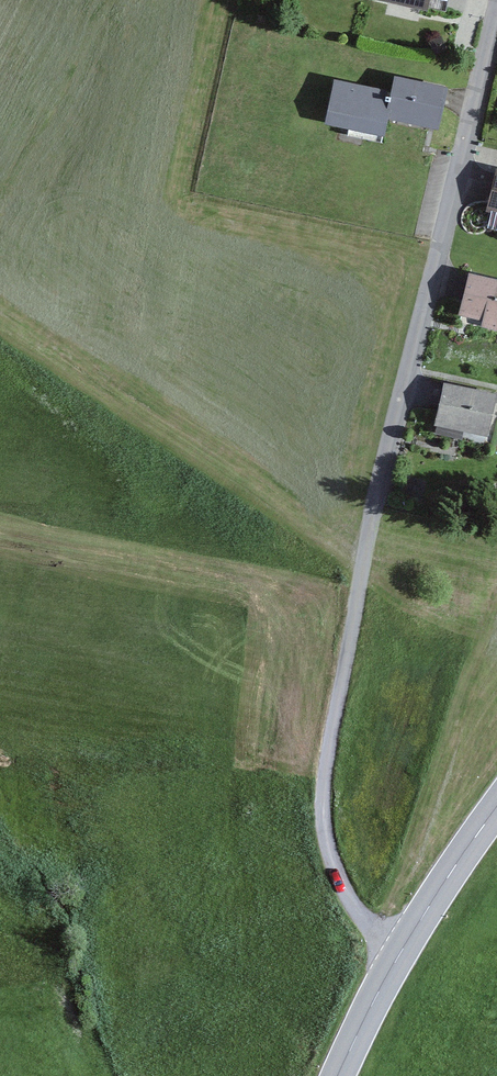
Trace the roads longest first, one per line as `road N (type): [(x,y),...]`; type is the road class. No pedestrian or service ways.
road 1 (residential): [(401,953),(364,921),(335,872),(327,774),(388,456),(496,8)]
road 2 (secondary): [(496,808),(401,953)]
road 3 (secondary): [(401,953),(338,1075)]

